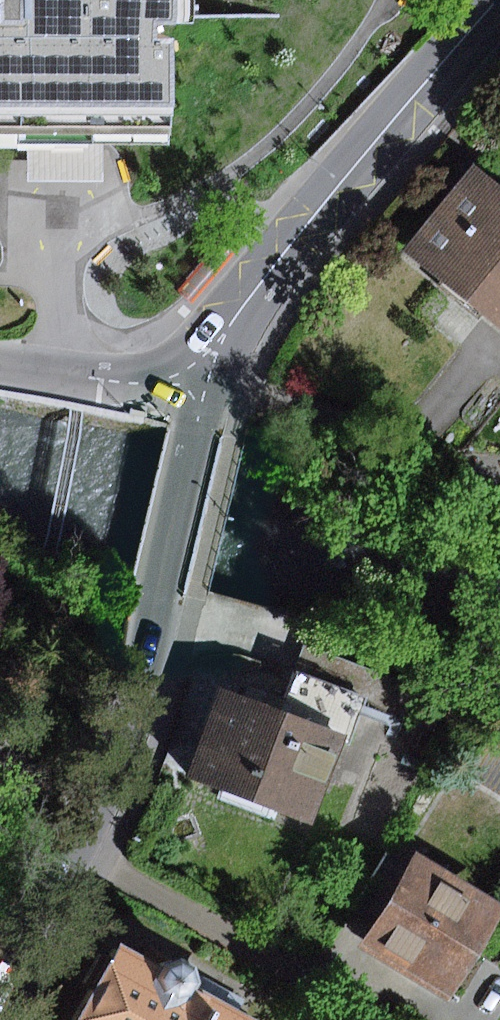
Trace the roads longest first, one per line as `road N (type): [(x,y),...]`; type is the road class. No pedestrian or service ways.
road 1 (tertiary): [(203,393),(105,781),(71,863),(0,988)]
road 2 (tertiary): [(499,0),(246,302),(203,393)]
road 3 (residential): [(203,393),(0,363)]

